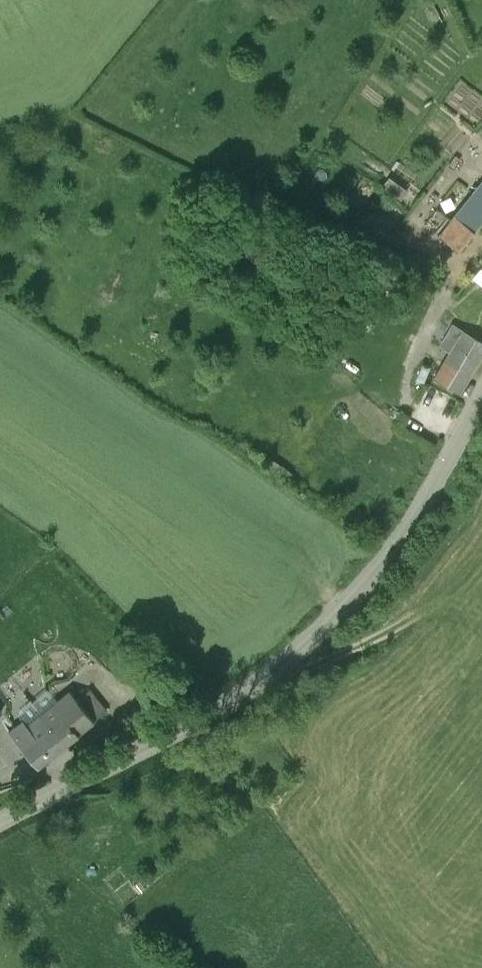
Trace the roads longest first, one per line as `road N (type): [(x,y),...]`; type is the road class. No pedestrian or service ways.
road 1 (unclassified): [(0,820),(214,711),(296,651),(369,579),(408,526),(481,396)]
road 2 (track): [(258,681),(310,668),(424,605)]

